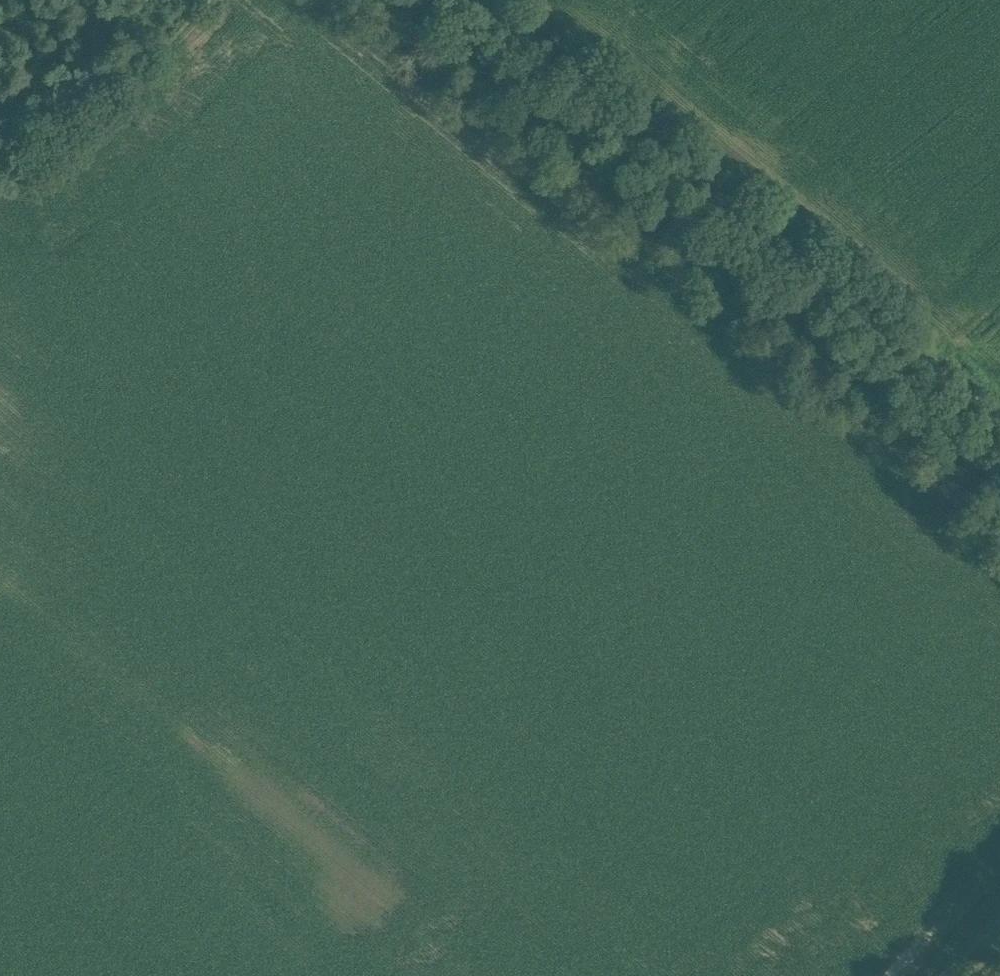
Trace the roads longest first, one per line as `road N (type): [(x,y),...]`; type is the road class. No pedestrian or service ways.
road 1 (track): [(480,0),(999,424)]

